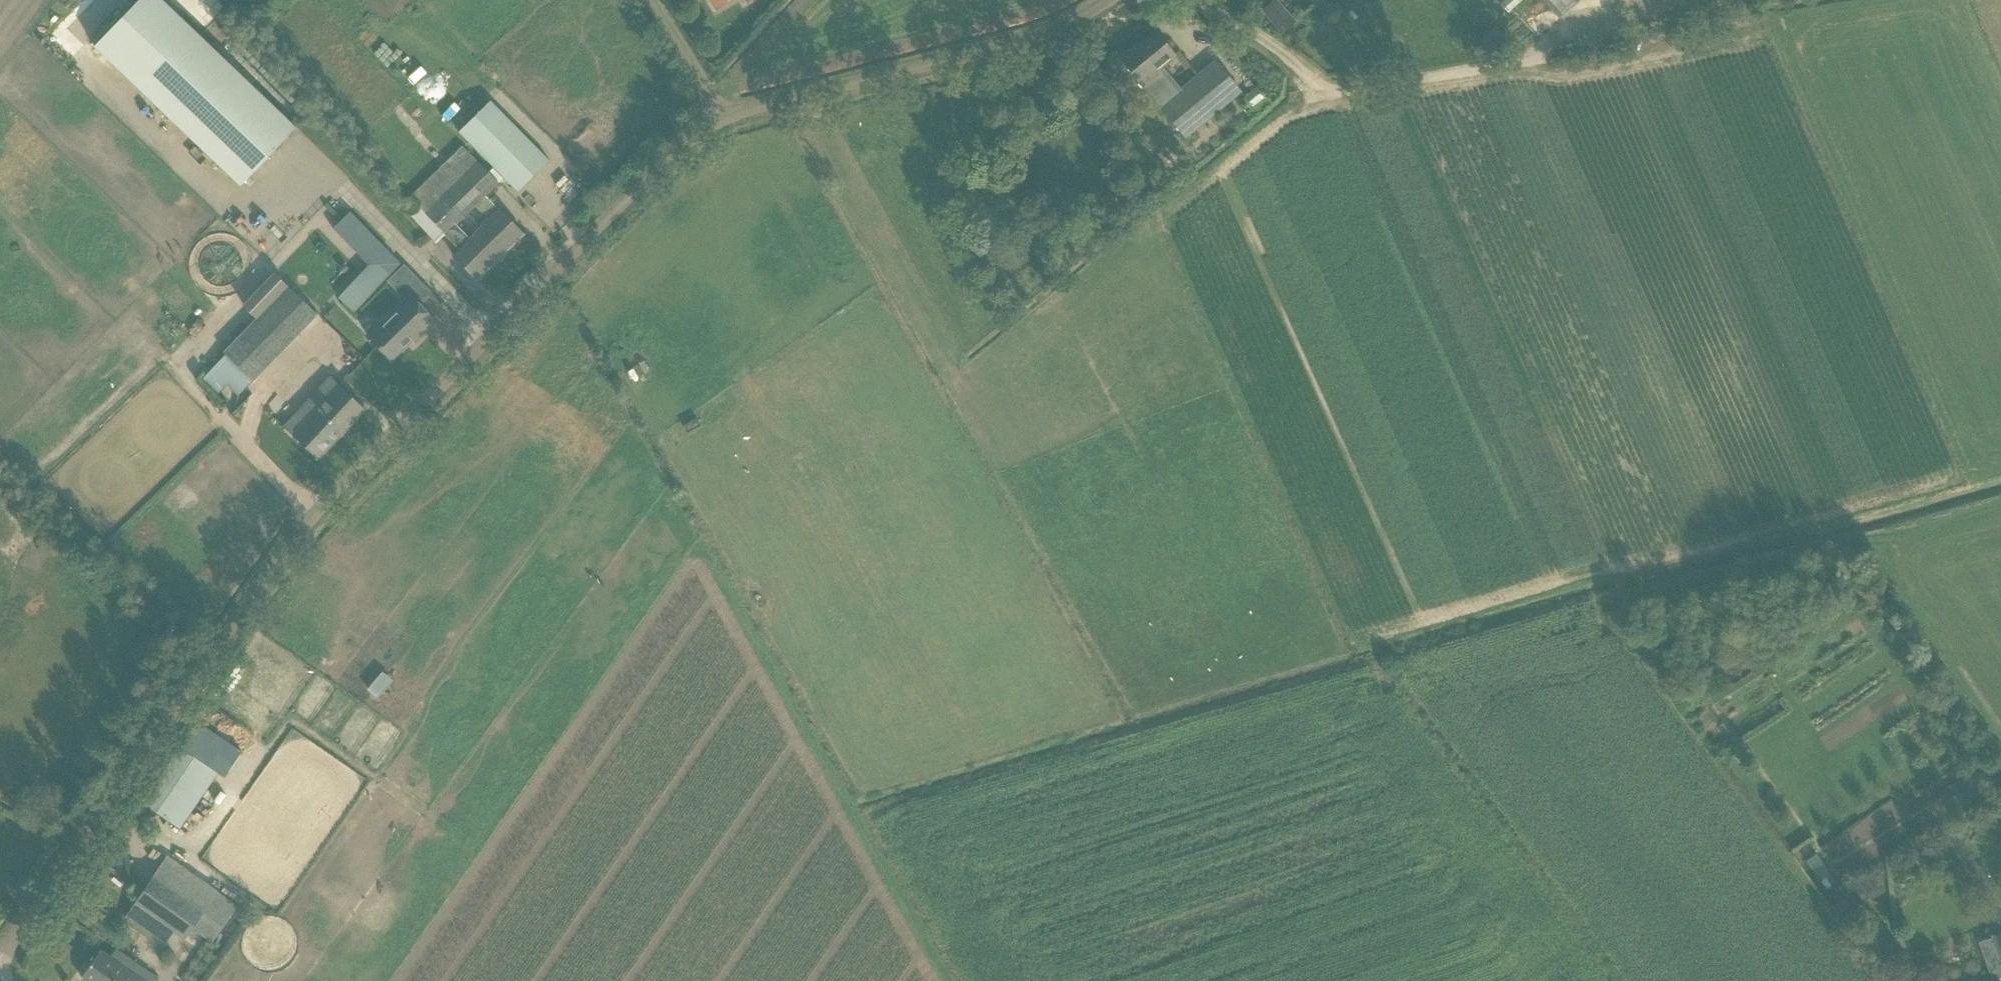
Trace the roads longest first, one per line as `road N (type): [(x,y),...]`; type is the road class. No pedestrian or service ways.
road 1 (unclassified): [(0,958),(303,523),(697,131),(728,116),(1082,28),(1121,0)]

